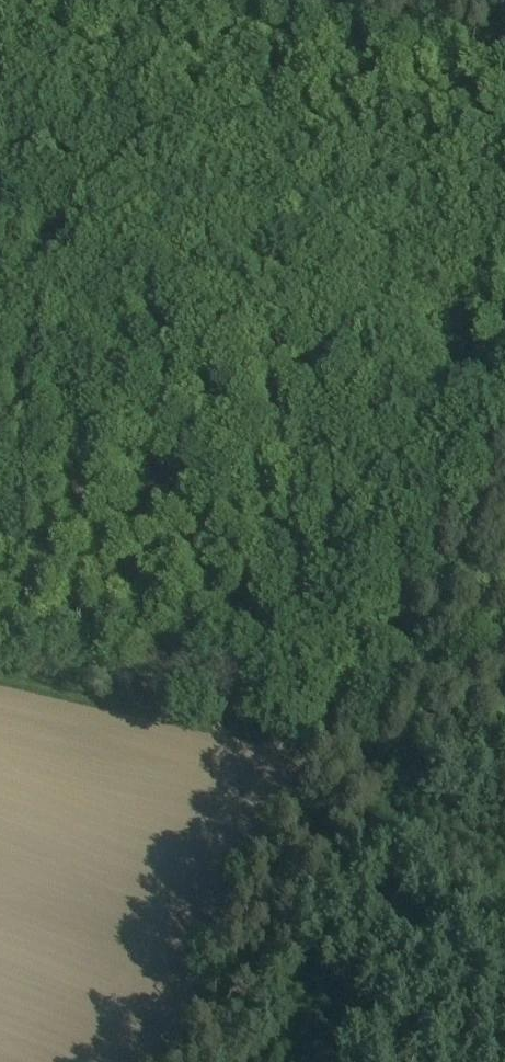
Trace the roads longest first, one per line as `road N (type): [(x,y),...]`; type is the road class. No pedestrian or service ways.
road 1 (track): [(504,415),(309,777)]
road 2 (track): [(504,71),(172,0)]
road 3 (track): [(309,777),(0,704)]
road 4 (track): [(504,821),(309,777)]

